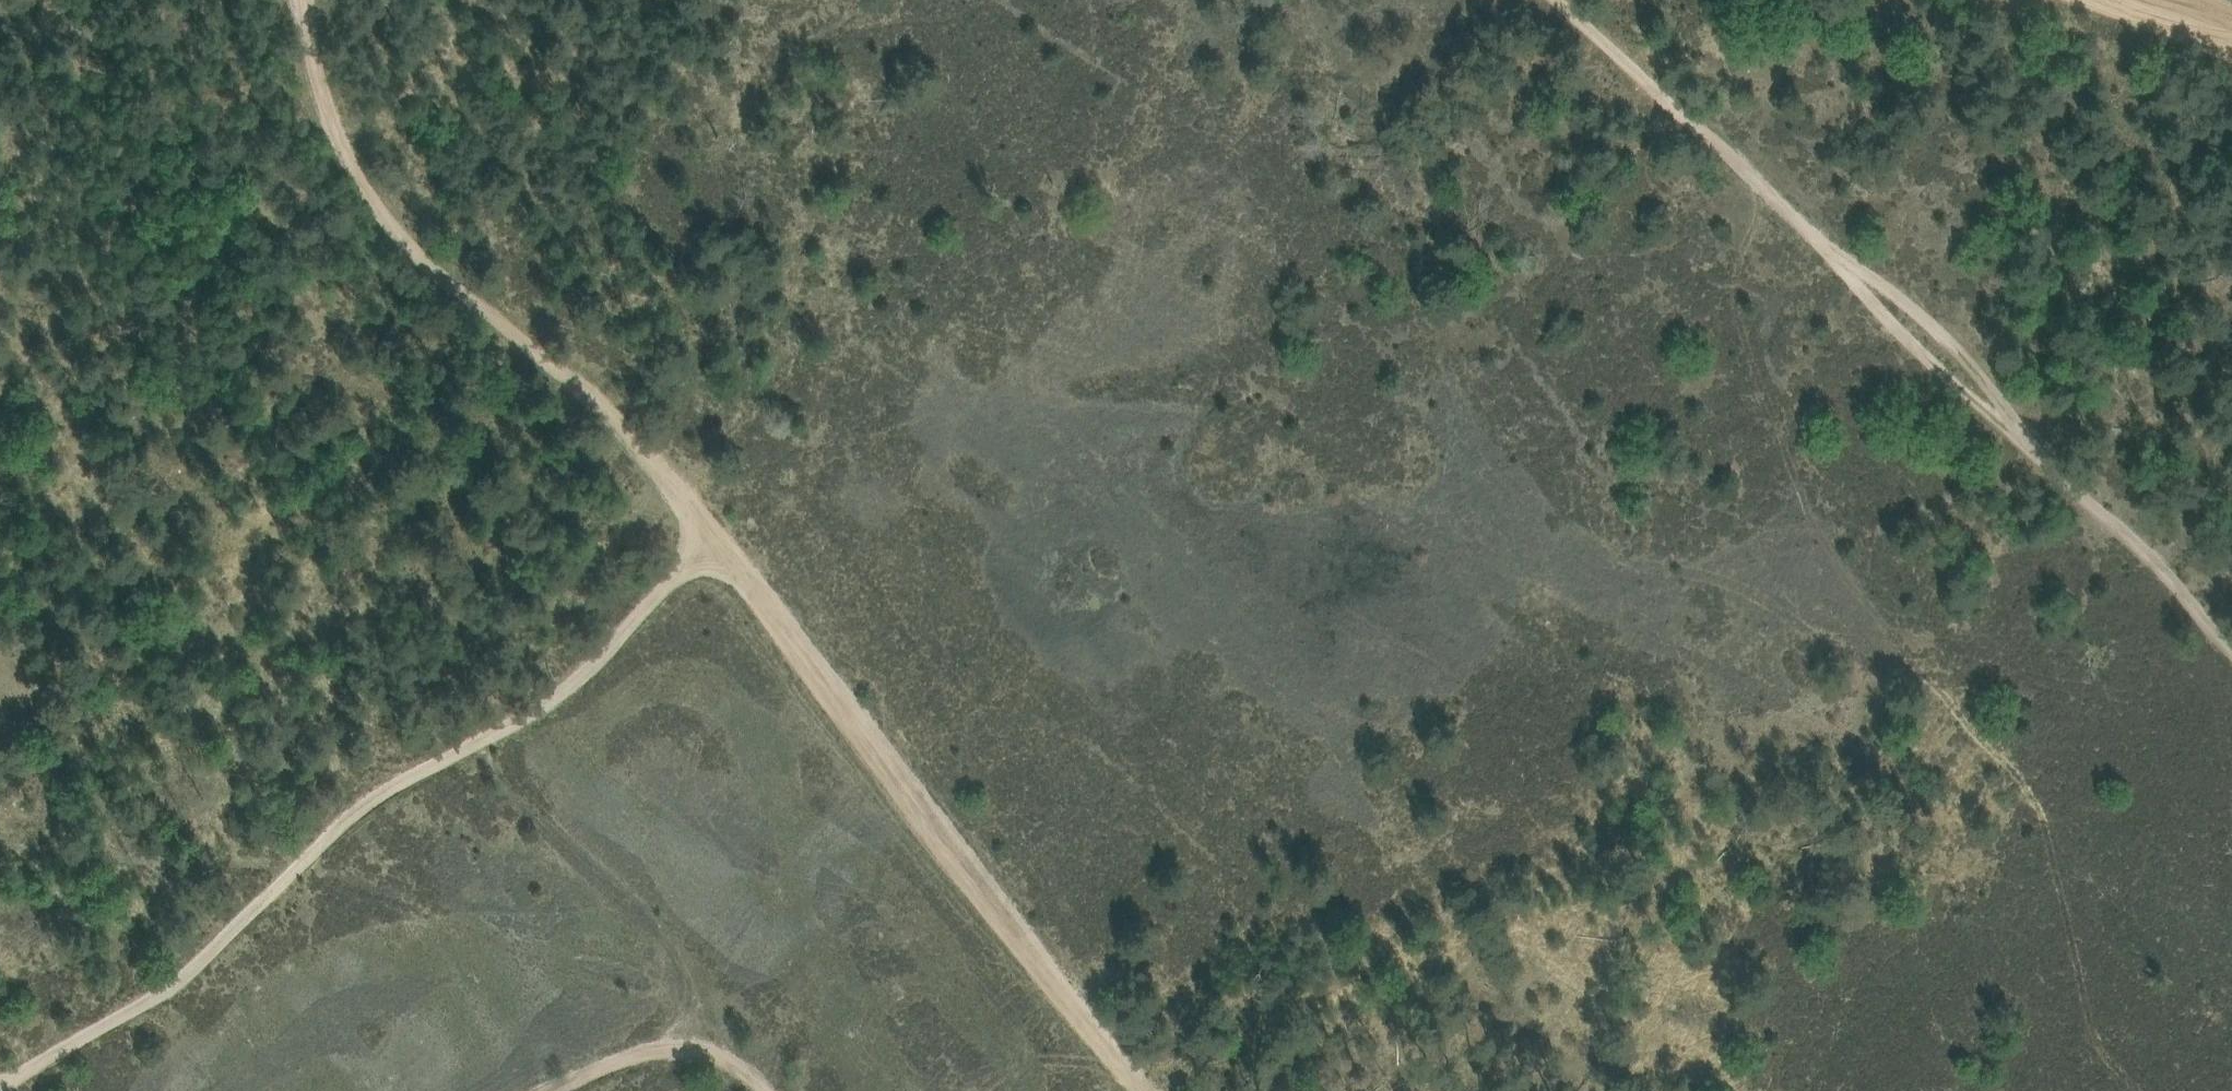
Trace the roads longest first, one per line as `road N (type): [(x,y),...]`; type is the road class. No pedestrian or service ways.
road 1 (track): [(308,0),(345,165),(514,341),(633,441),(1139,1090)]
road 2 (track): [(2231,651),(2118,529),(1559,0)]
road 3 (track): [(0,1079),(45,1064),(148,998),(401,784),(501,731),(715,539)]
road 4 (track): [(568,1090),(629,1059),(704,1049),(765,1090)]

